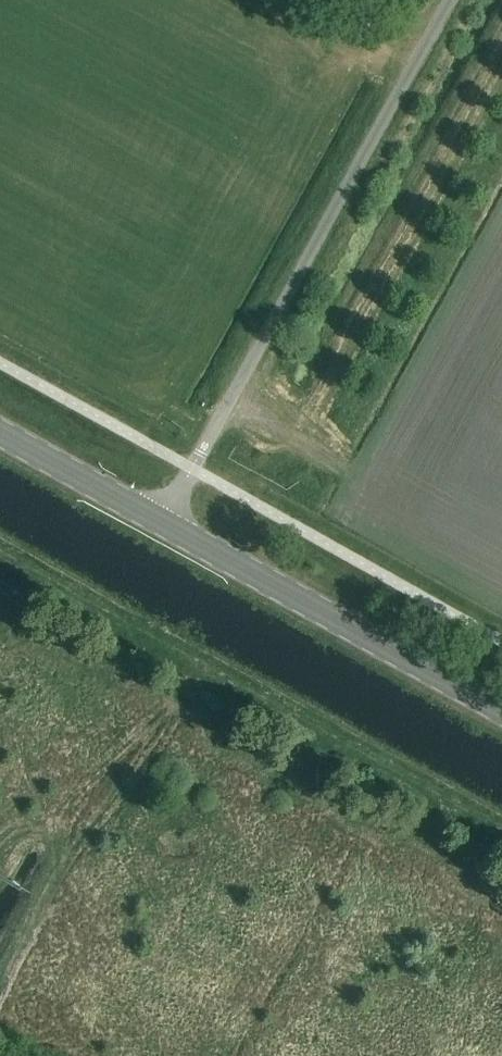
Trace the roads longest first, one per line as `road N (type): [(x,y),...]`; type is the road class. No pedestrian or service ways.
road 1 (unclassified): [(162,523),(447,0)]
road 2 (primary): [(501,711),(162,523)]
road 3 (track): [(0,843),(33,828),(59,844),(62,855),(0,976)]
road 4 (primary): [(162,523),(0,433)]

